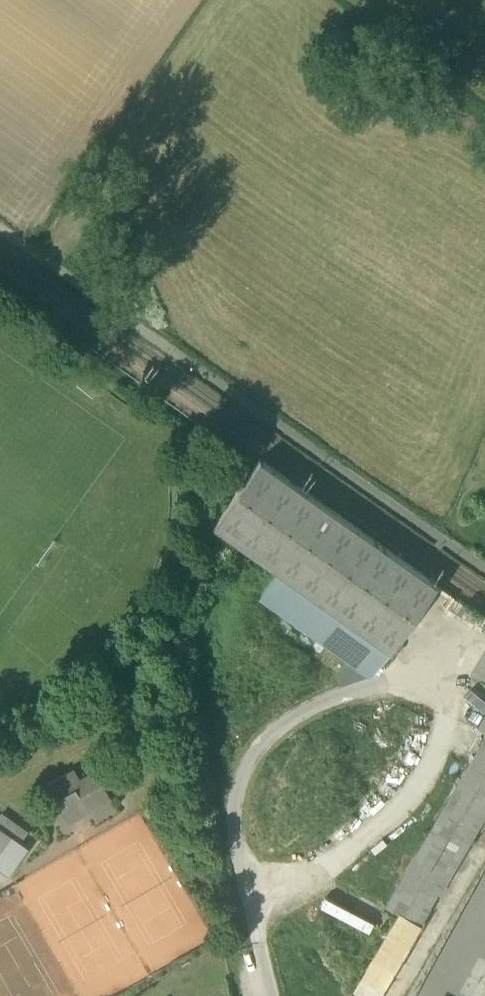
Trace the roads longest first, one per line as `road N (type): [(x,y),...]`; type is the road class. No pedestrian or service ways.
road 1 (track): [(484,566),(0,229)]
road 2 (residential): [(272,995),(236,856),(234,795),(248,762),(287,722),(332,698),(387,679),(460,682)]

